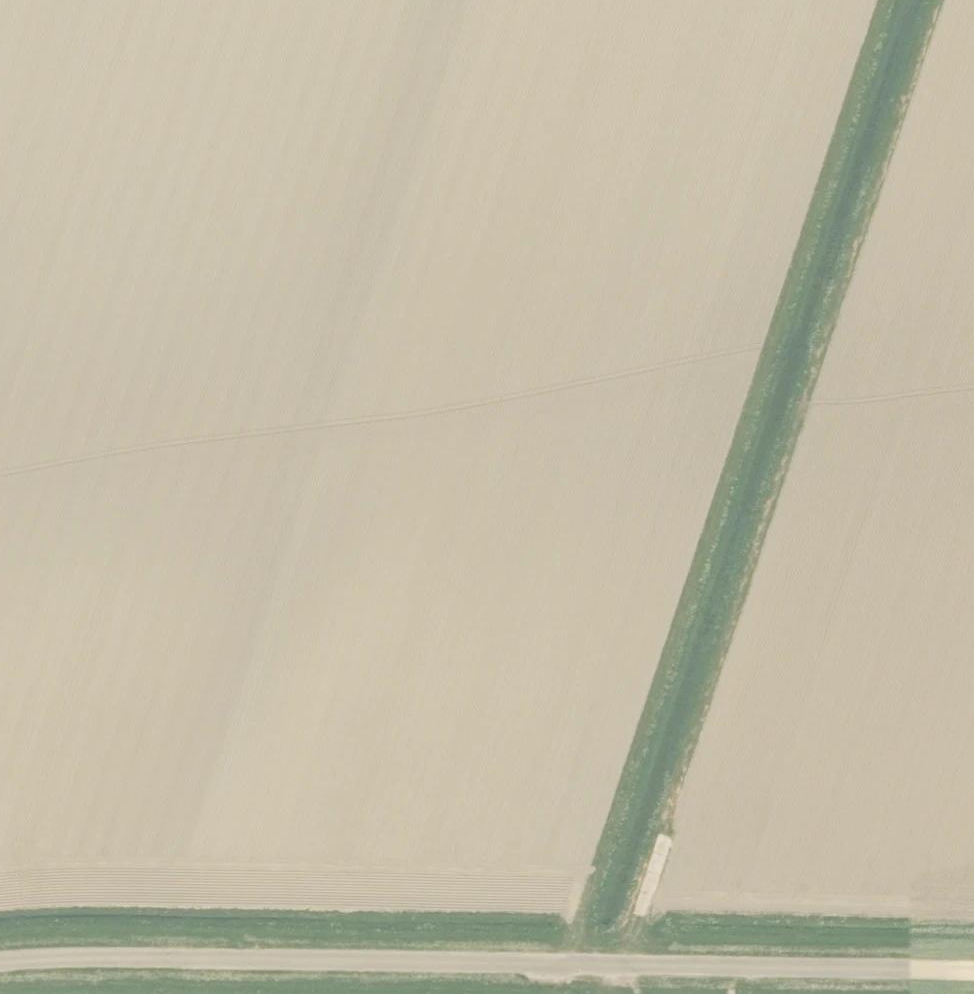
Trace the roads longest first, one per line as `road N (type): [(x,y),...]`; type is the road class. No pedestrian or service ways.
road 1 (unclassified): [(973,968),(0,958)]

